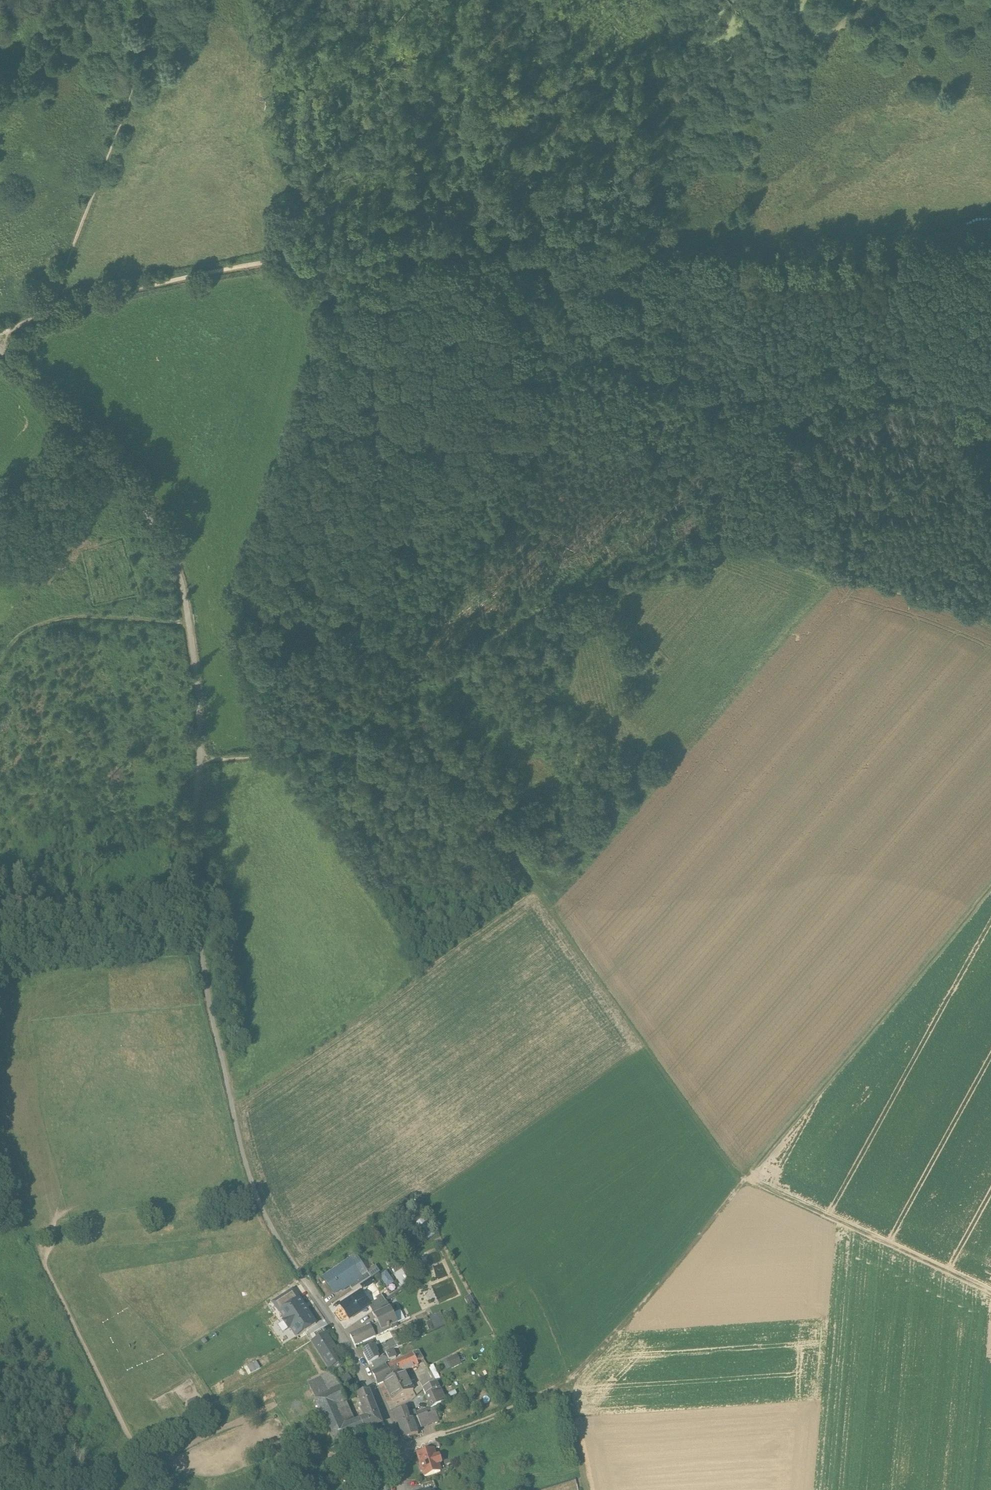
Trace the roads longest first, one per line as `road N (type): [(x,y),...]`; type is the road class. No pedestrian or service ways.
road 1 (track): [(0,346),(111,466),(147,514),(181,584),(207,715),(199,953),(242,1155),(266,1217),(303,1278)]
road 2 (track): [(51,310),(453,232),(737,249),(990,240)]
road 3 (track): [(990,1284),(734,1160),(390,691)]
road 4 (track): [(990,625),(830,575),(755,540),(690,551),(543,606),(480,651),(338,713),(275,754),(205,765)]
road 5 (track): [(990,890),(678,1261),(562,1384),(400,1449)]
road 6 (residential): [(303,1278),(365,1370),(395,1439)]
road 7 (unclassified): [(264,1489),(292,1472),(395,1439)]

